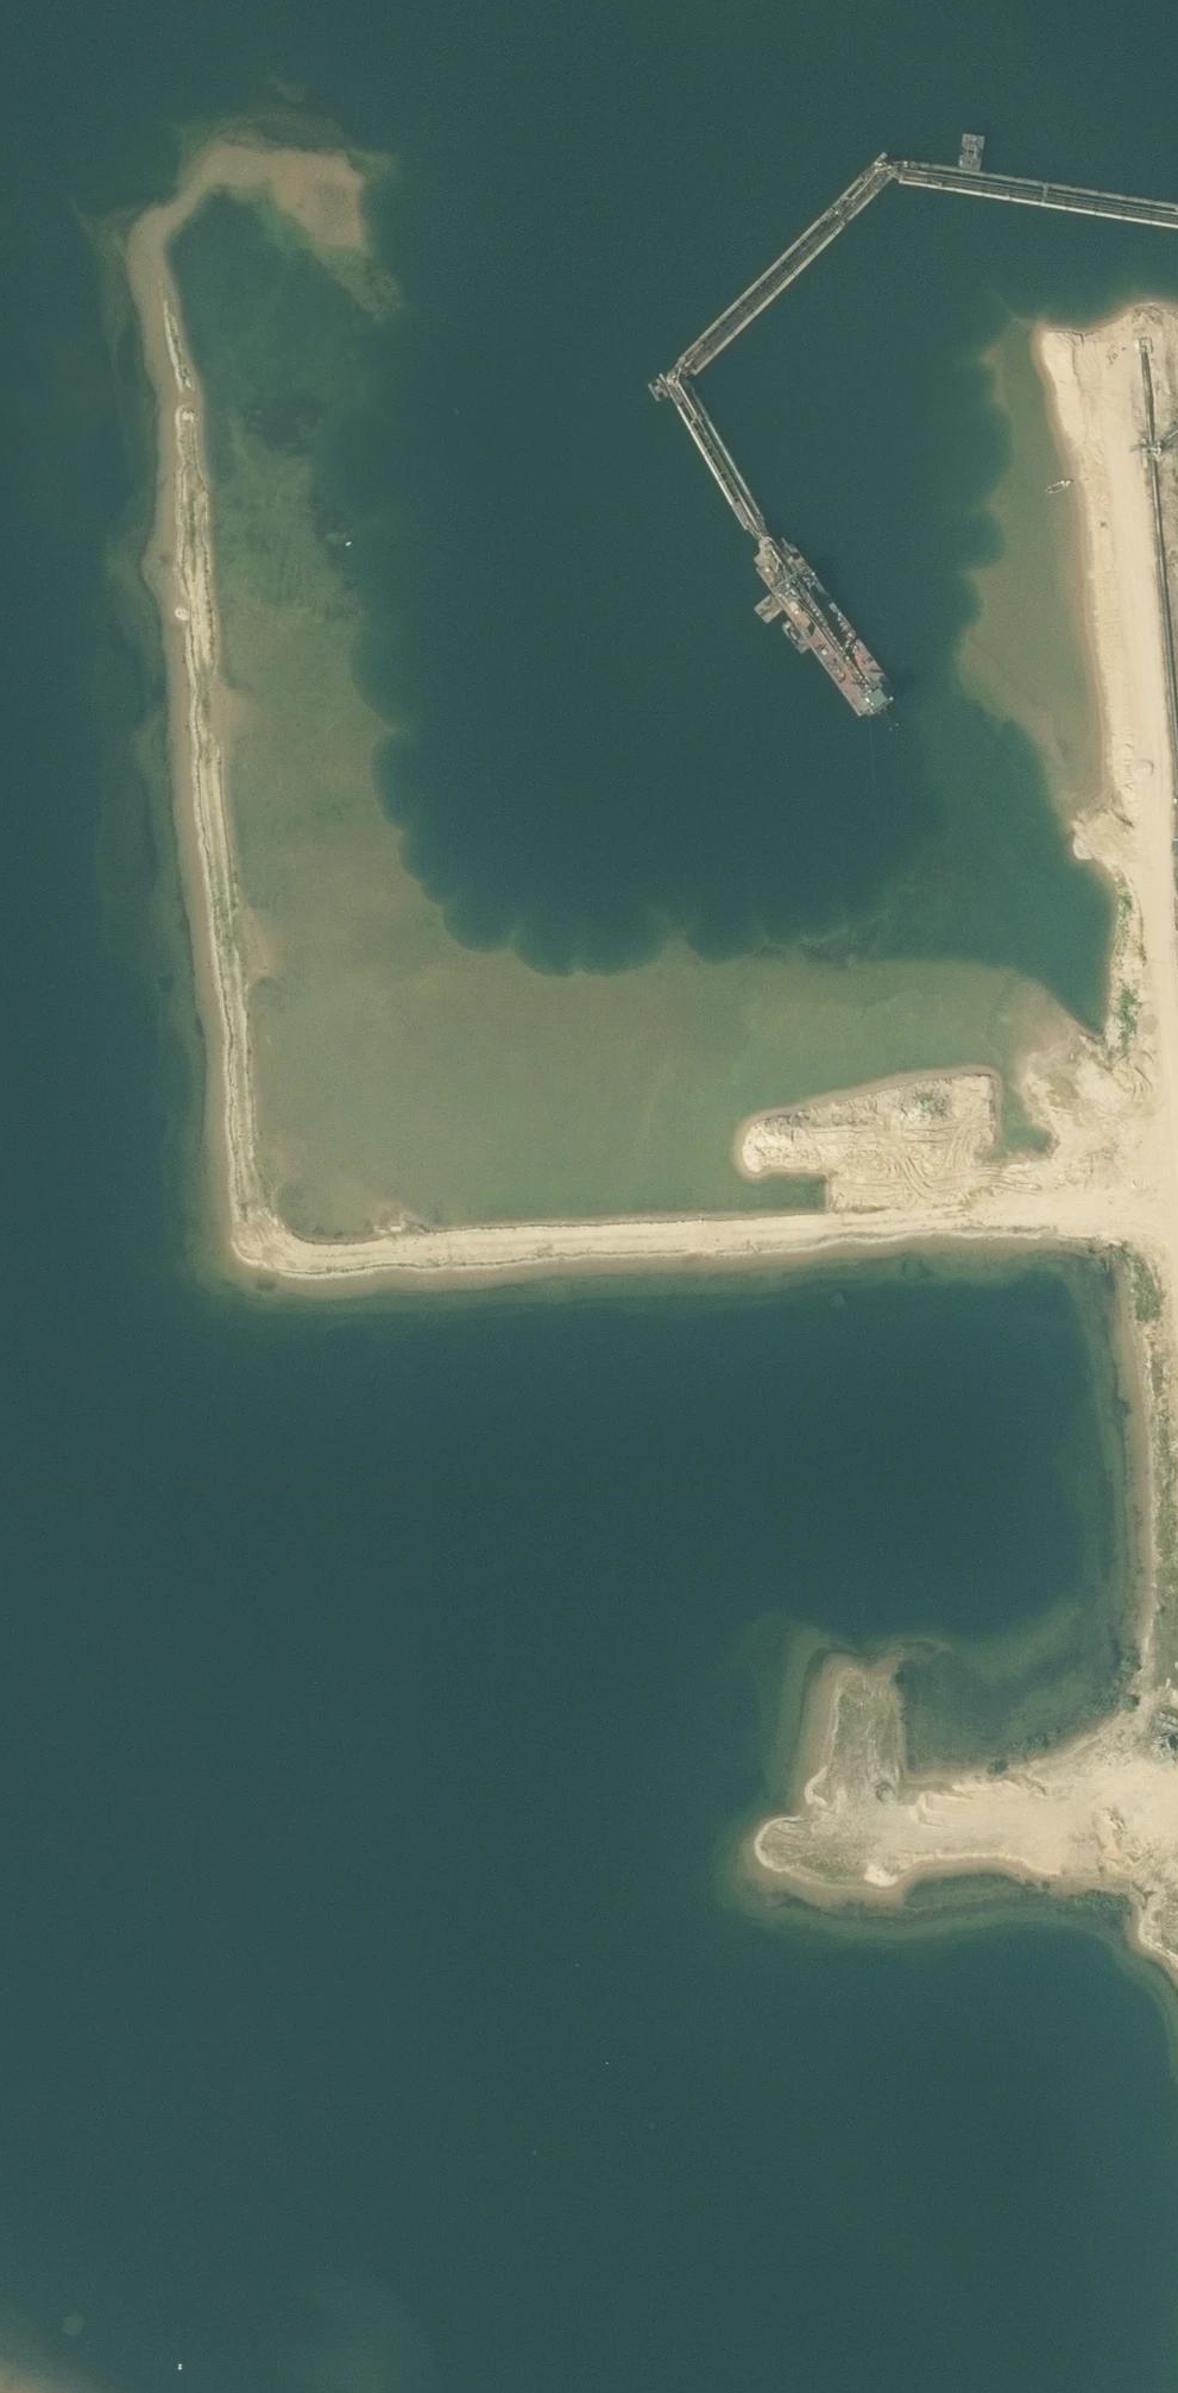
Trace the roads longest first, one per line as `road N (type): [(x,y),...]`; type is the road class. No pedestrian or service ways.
road 1 (track): [(1177,1099),(1088,0)]

